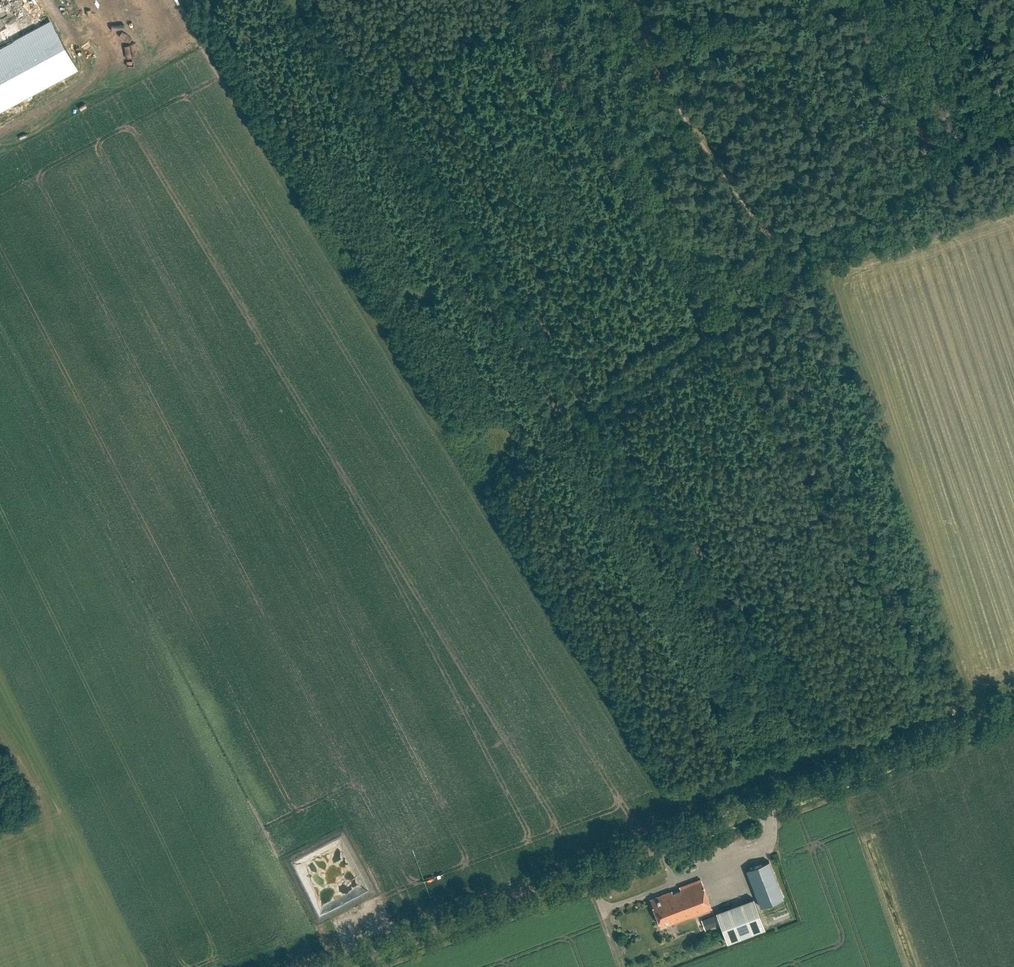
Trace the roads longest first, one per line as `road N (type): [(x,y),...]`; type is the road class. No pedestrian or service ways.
road 1 (unclassified): [(321,966),(1013,708)]

